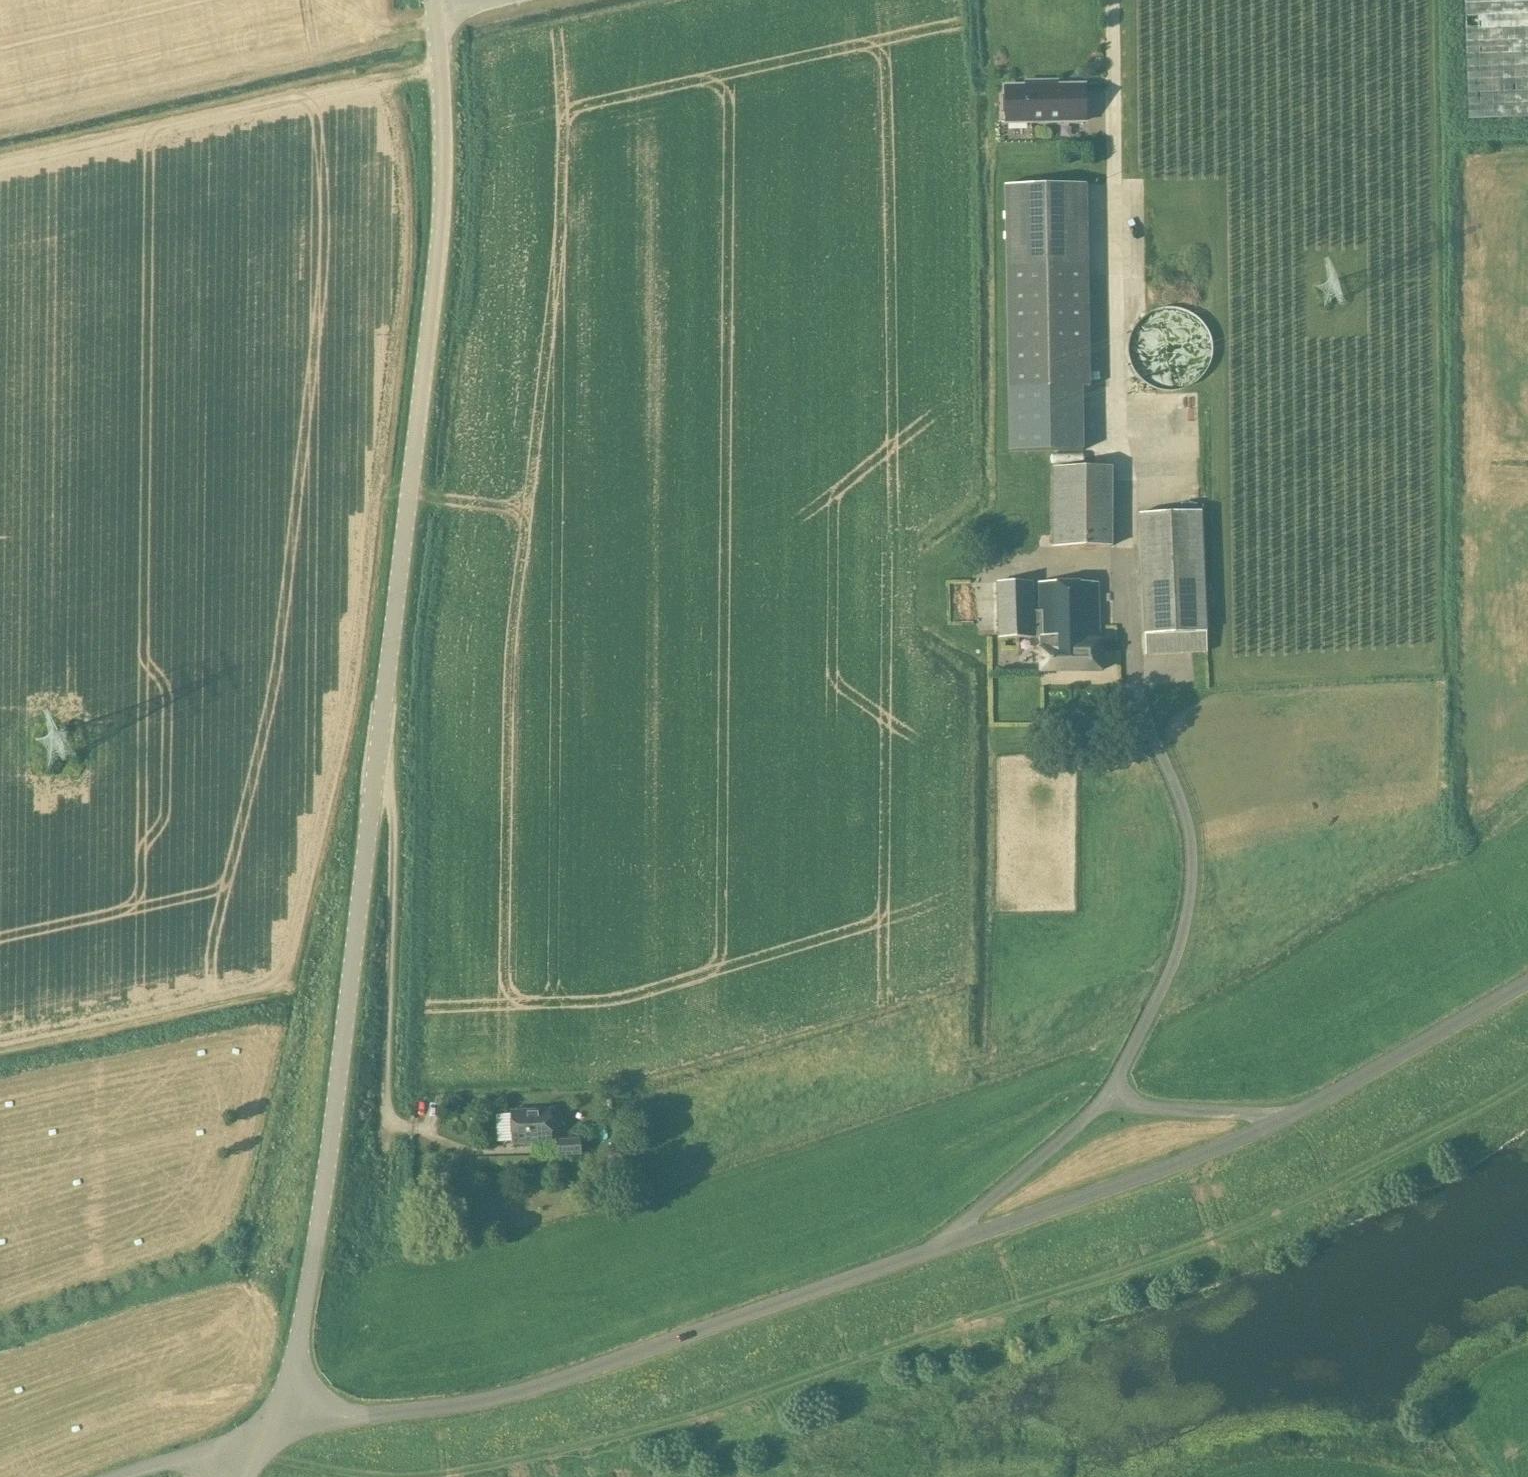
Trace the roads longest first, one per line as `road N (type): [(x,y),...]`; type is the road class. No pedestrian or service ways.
road 1 (unclassified): [(440,8),(442,226),(349,1015),(295,1365),(265,1438)]
road 2 (unclassified): [(1527,987),(1308,1110),(1079,1206),(661,1349),(442,1409),(333,1416),(265,1438)]
road 3 (unclassified): [(265,1438),(115,1476)]

